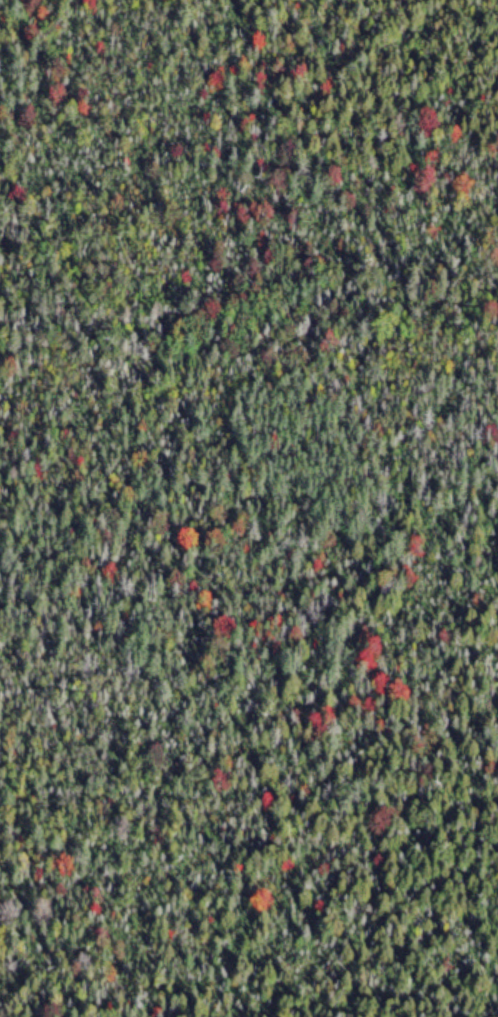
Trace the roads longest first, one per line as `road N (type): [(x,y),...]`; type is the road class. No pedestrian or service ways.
road 1 (residential): [(76,1016),(40,895),(0,707)]

